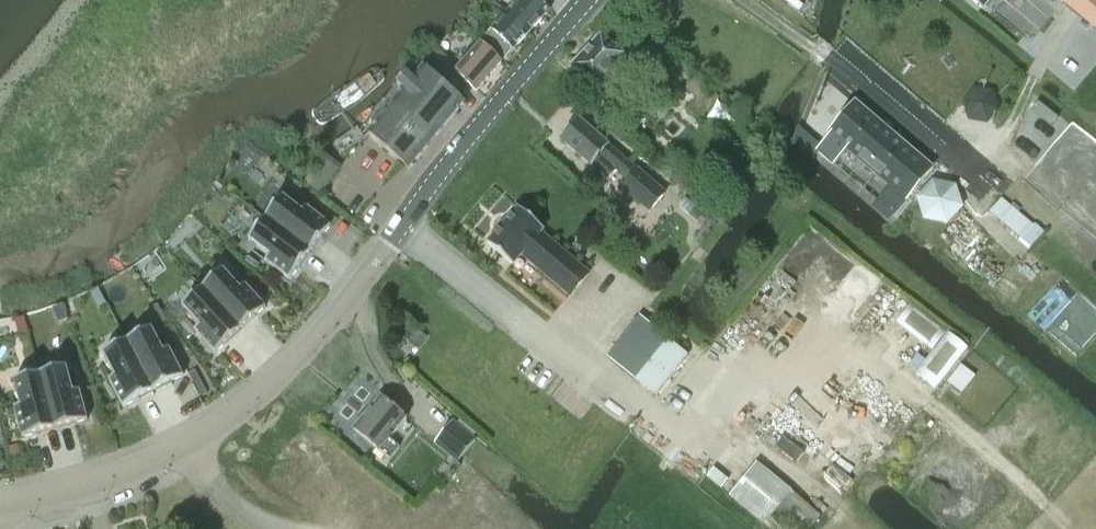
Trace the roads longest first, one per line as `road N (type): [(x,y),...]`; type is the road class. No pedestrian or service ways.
road 1 (tertiary): [(589,0),(460,145),(269,386),(163,458),(0,508)]

